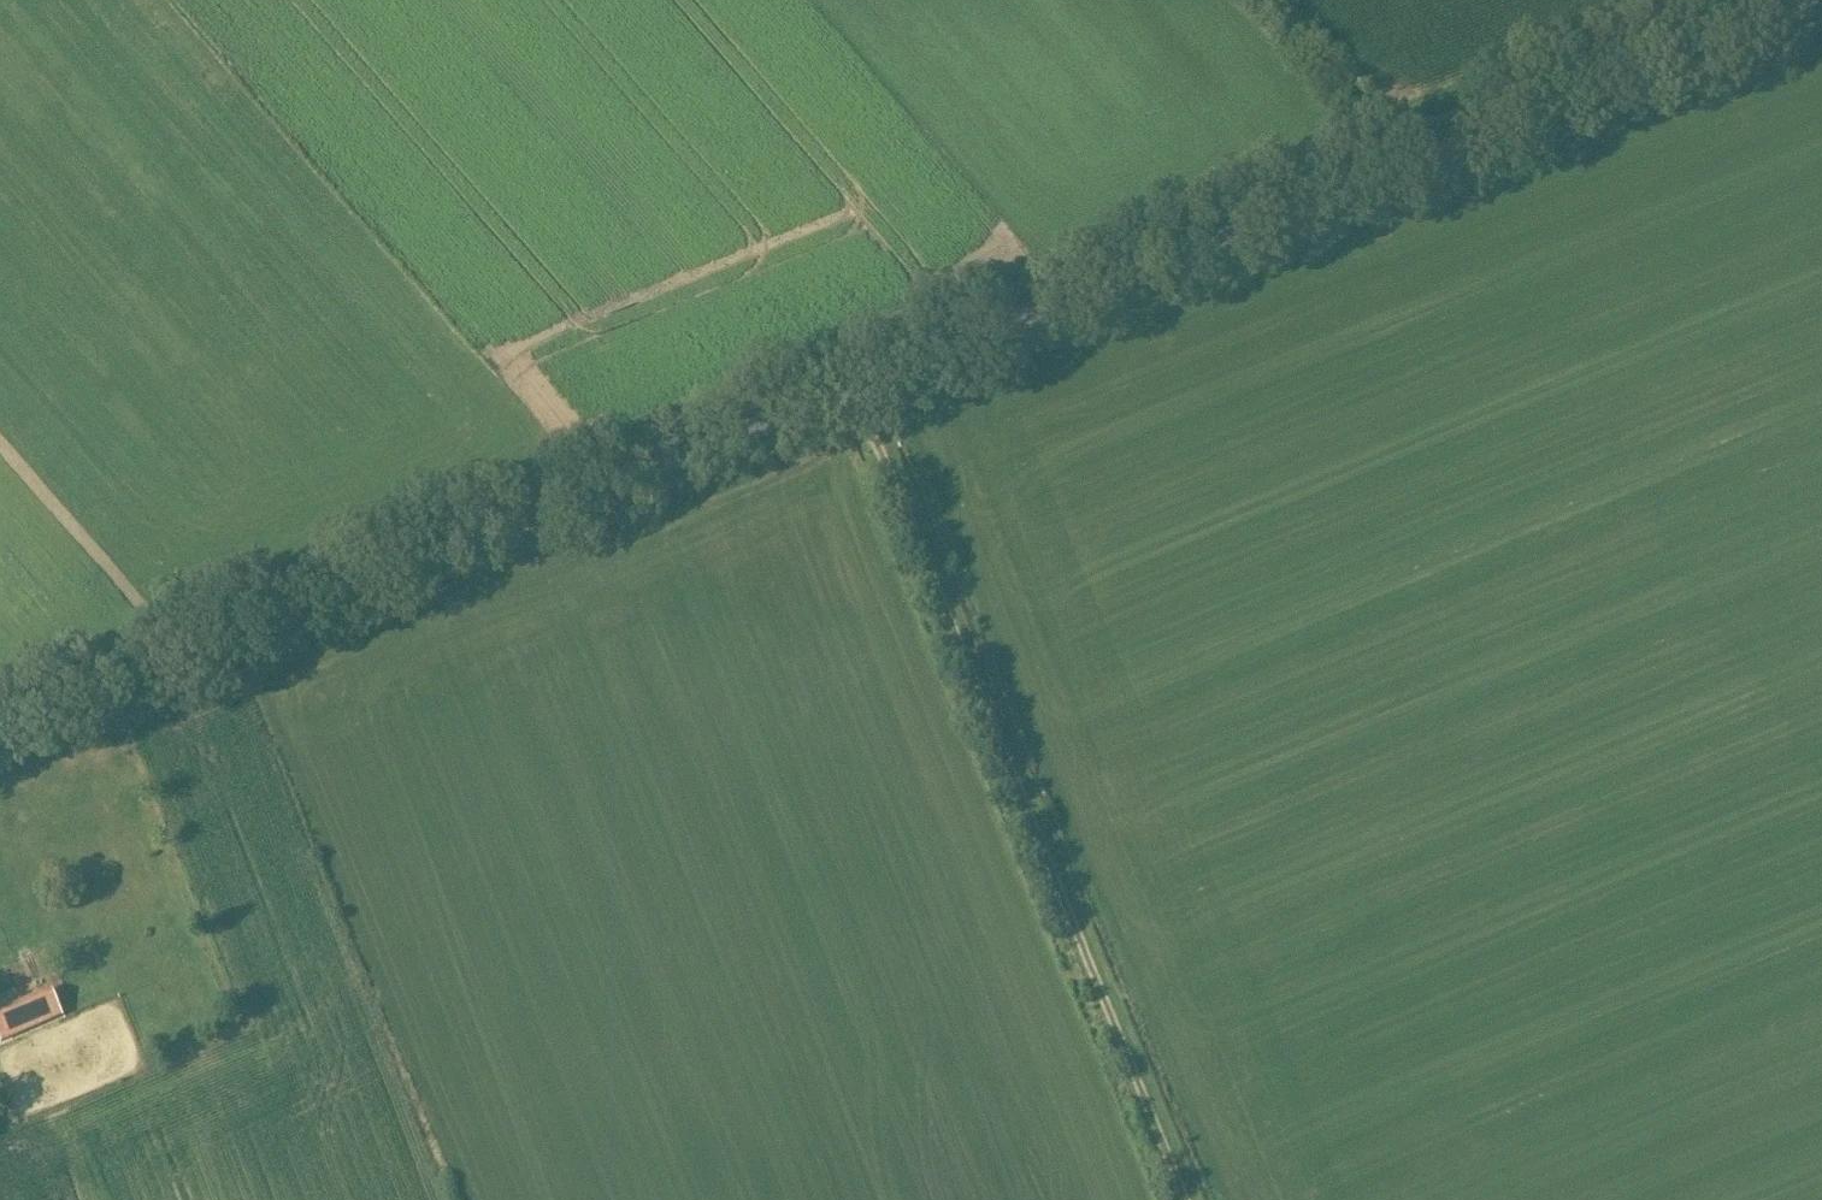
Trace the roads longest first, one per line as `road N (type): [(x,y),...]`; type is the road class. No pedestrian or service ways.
road 1 (unclassified): [(0,731),(1816,0)]

